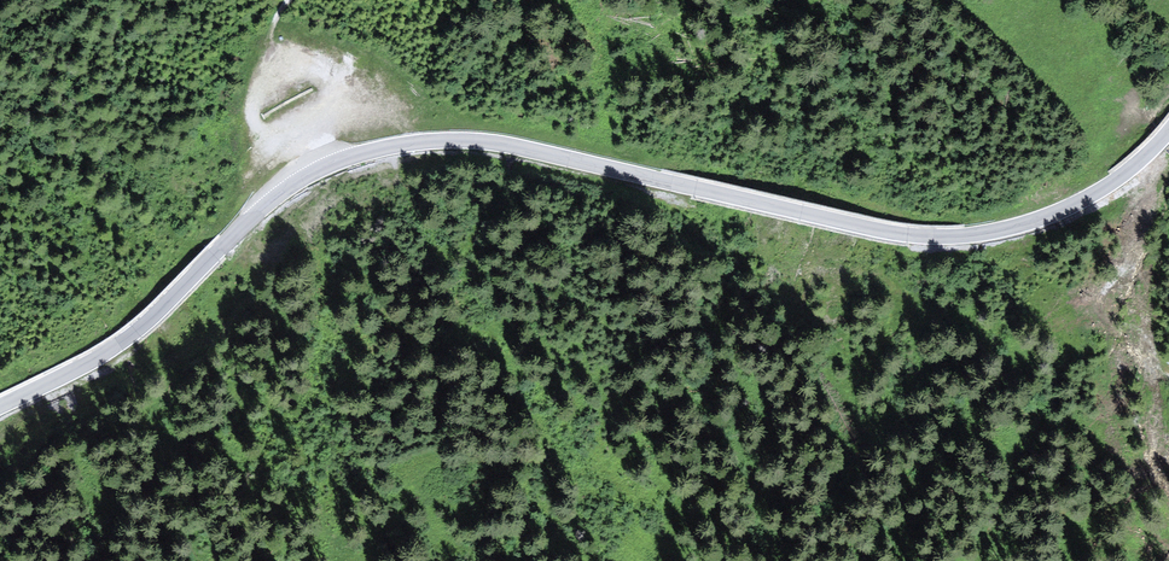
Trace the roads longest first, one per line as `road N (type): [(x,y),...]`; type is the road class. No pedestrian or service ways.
road 1 (unclassified): [(1168,132),(1116,181),(1069,208),(1003,230),(939,237),(871,229),(495,143),(372,152),(292,186),(128,337),(0,407)]
road 2 (track): [(1168,381),(1121,306),(1168,181),(1145,157)]
road 3 (track): [(320,170),(299,134),(269,149),(256,132),(253,110),(268,48),(290,0)]

